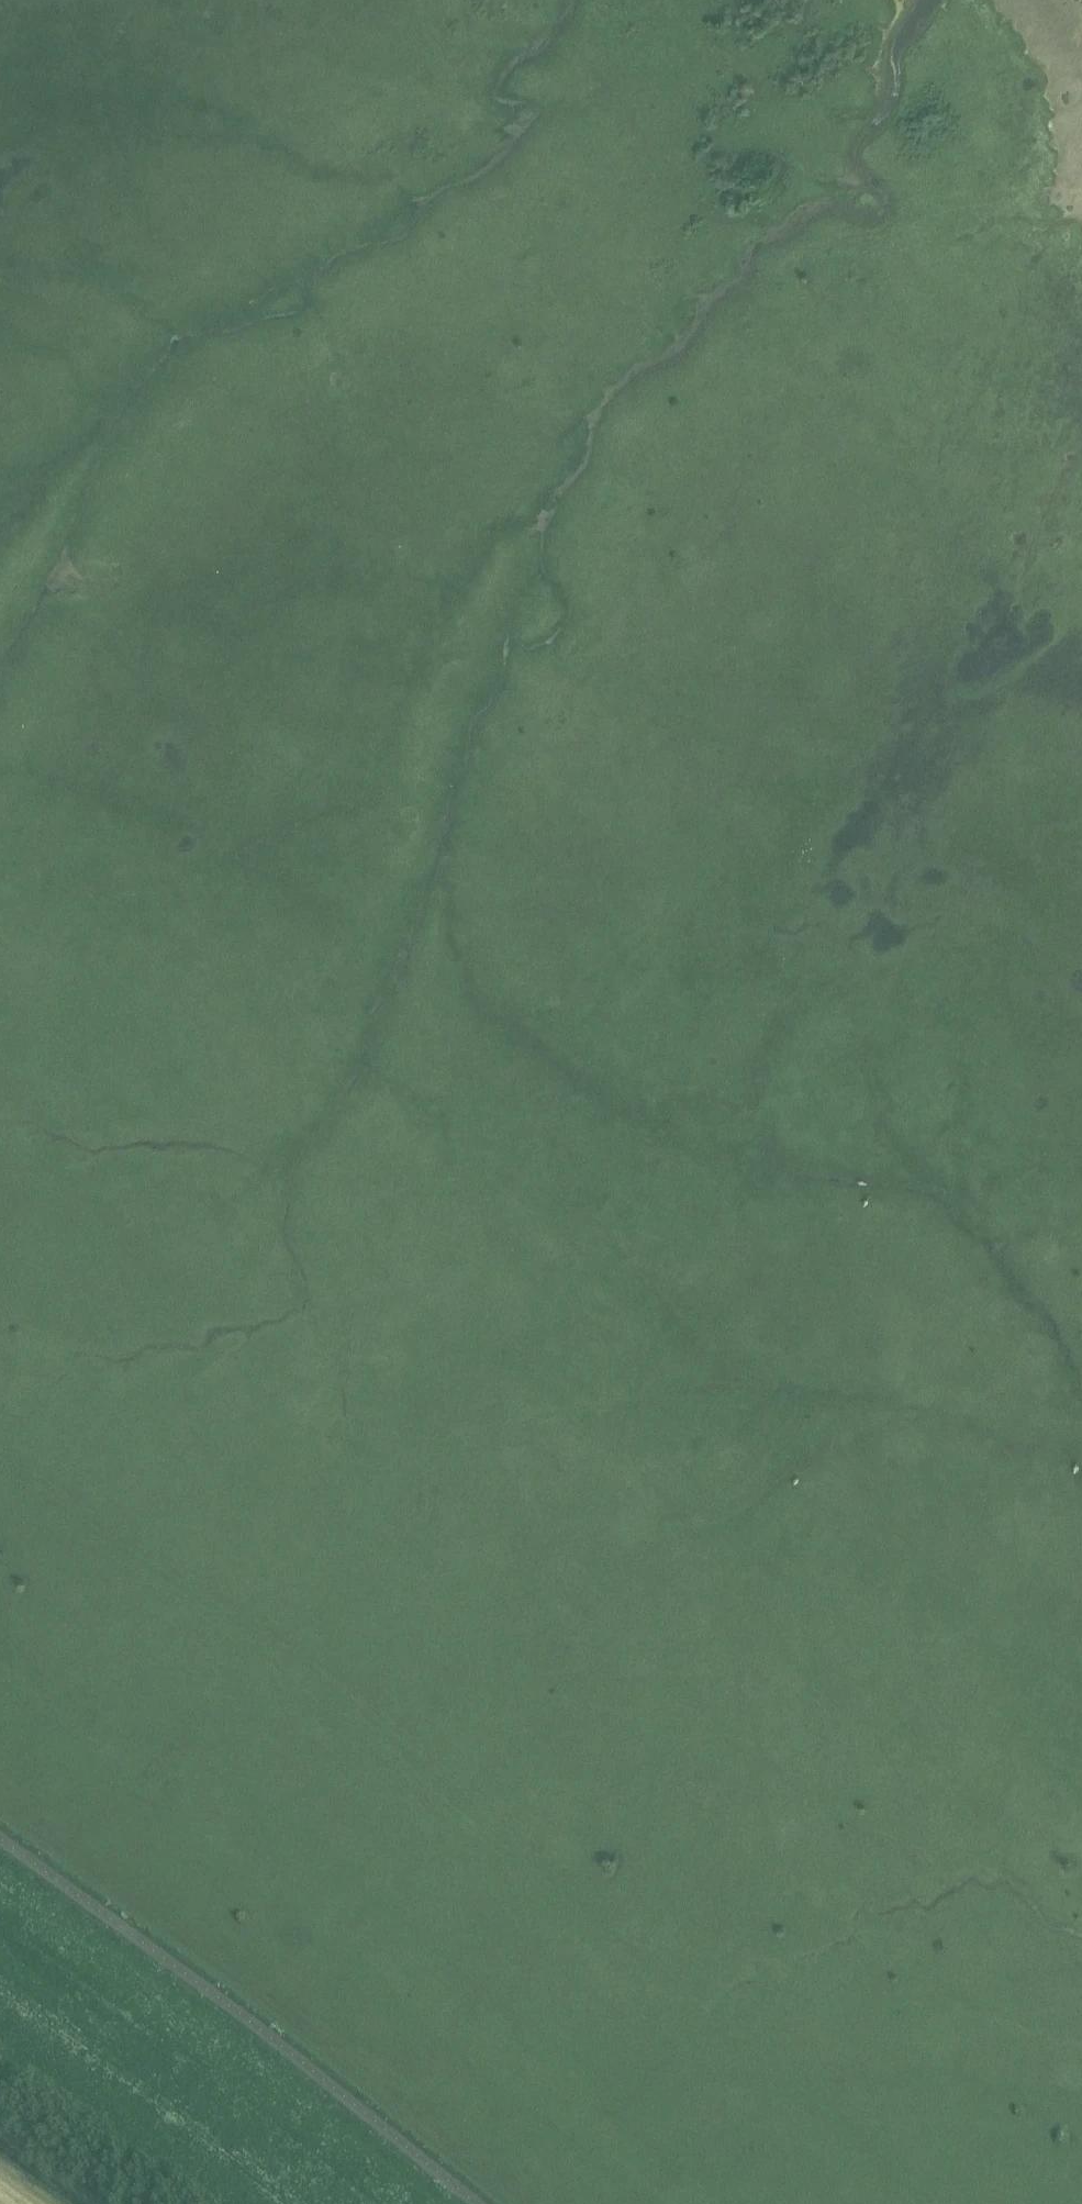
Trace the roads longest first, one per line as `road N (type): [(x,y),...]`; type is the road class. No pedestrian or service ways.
road 1 (track): [(0,1987),(291,2203)]
road 2 (track): [(154,2203),(0,2080)]

